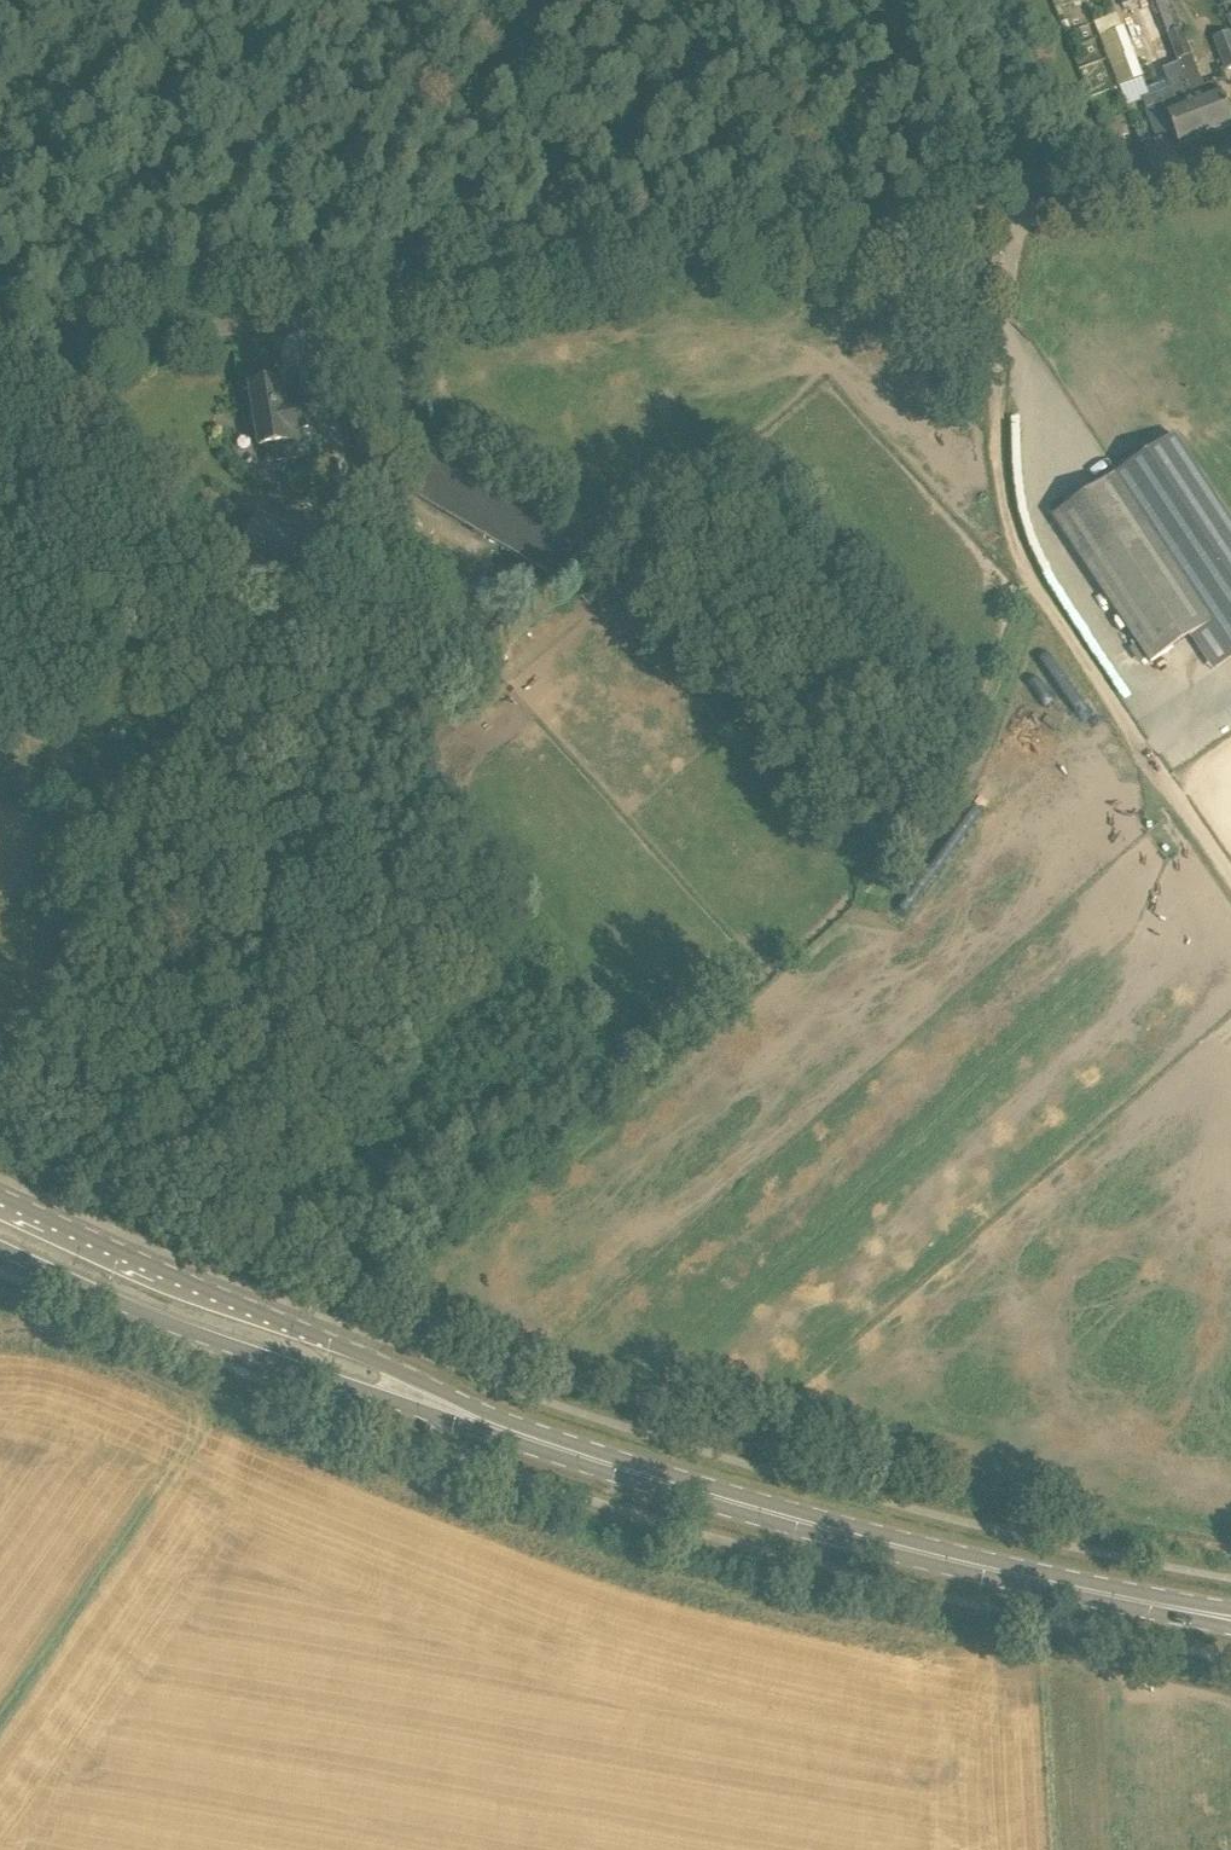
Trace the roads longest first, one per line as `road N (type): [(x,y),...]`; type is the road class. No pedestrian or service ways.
road 1 (secondary): [(1166,1605),(1032,1579),(693,1491),(487,1424),(0,1220)]
road 2 (unclassified): [(0,363),(414,295),(1022,213)]
road 3 (track): [(1230,883),(1030,574),(999,467),(1002,341)]
road 4 (track): [(407,1484),(59,1335),(0,1331)]
road 5 (track): [(212,1406),(0,1721)]
road 6 (unclassified): [(1022,213),(1139,197),(1230,171)]
road 7 (unclassified): [(1002,341),(1022,213)]

